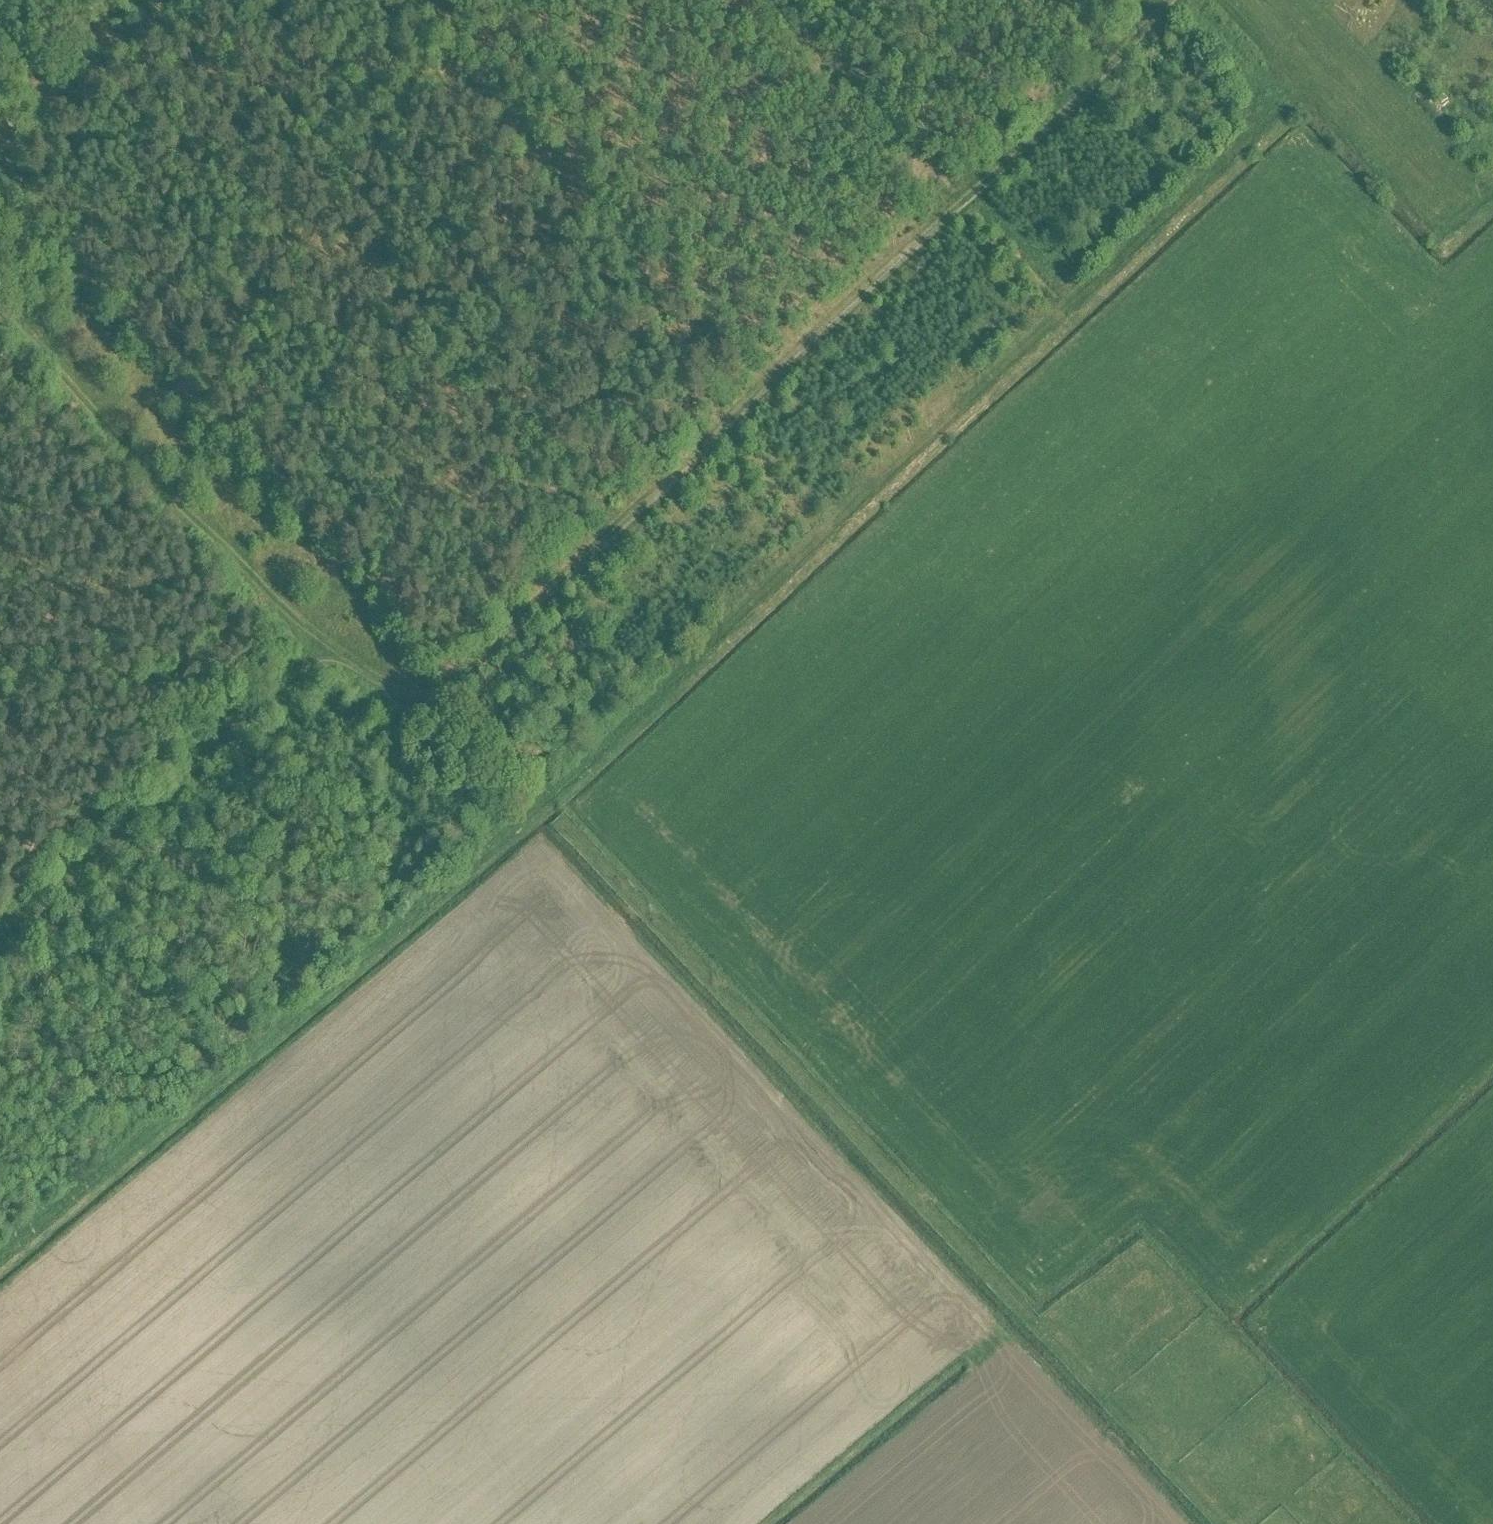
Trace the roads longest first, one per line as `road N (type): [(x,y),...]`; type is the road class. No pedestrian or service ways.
road 1 (track): [(0,958),(291,675),(325,658),(417,696),(522,629),(1165,32),(1178,0)]
road 2 (track): [(186,0),(0,175)]

